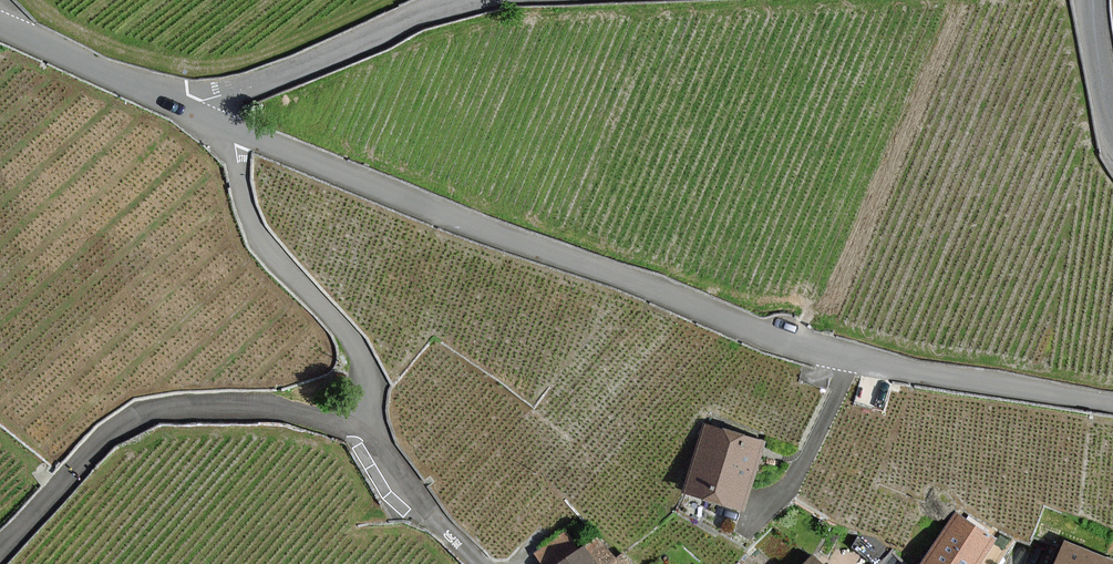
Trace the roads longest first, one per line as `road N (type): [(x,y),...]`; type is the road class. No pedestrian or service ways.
road 1 (unclassified): [(240,131),(765,334),(847,360),(1112,402)]
road 2 (unclassified): [(0,549),(110,434),(144,416),(250,408),(362,433)]
road 3 (unclassified): [(240,131),(235,146),(258,239),(363,360),(362,433)]
road 4 (unclassified): [(454,0),(202,101),(195,113)]
road 5 (unclassified): [(195,113),(0,24)]
road 6 (unclassified): [(362,433),(478,563)]
road 7 (tertiary): [(1112,123),(1092,0)]

